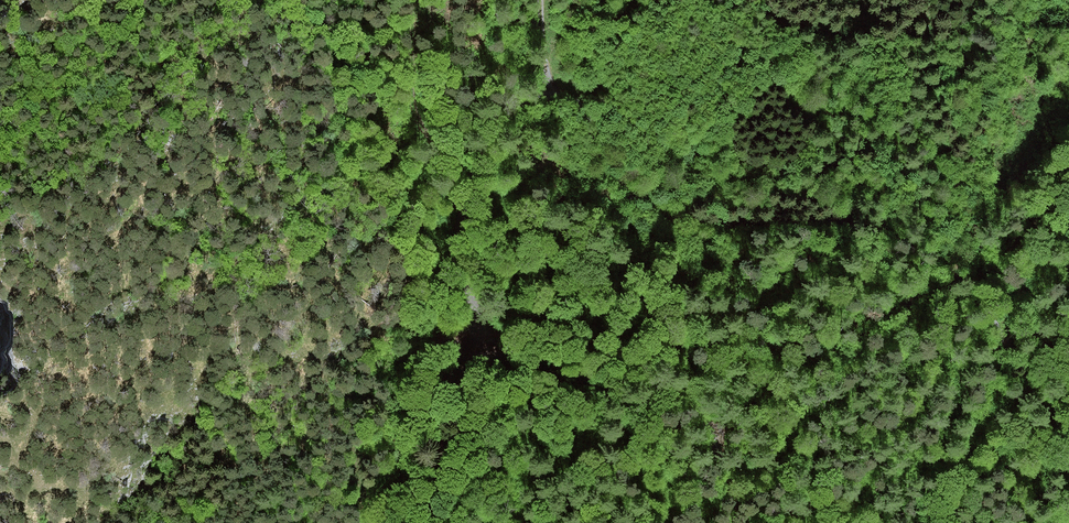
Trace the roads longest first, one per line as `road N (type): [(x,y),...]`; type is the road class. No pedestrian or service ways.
road 1 (track): [(1068,463),(1006,341),(967,288),(930,258),(857,225),(669,220),(624,189),(586,113),(550,97)]
road 2 (track): [(740,522),(712,427),(680,394),(517,362),(481,339)]
road 3 (track): [(957,0),(951,44),(996,183),(1068,274)]
road 4 (track): [(550,97),(503,120),(461,214),(458,268),(481,339)]
road 5 (track): [(481,339),(424,522)]

